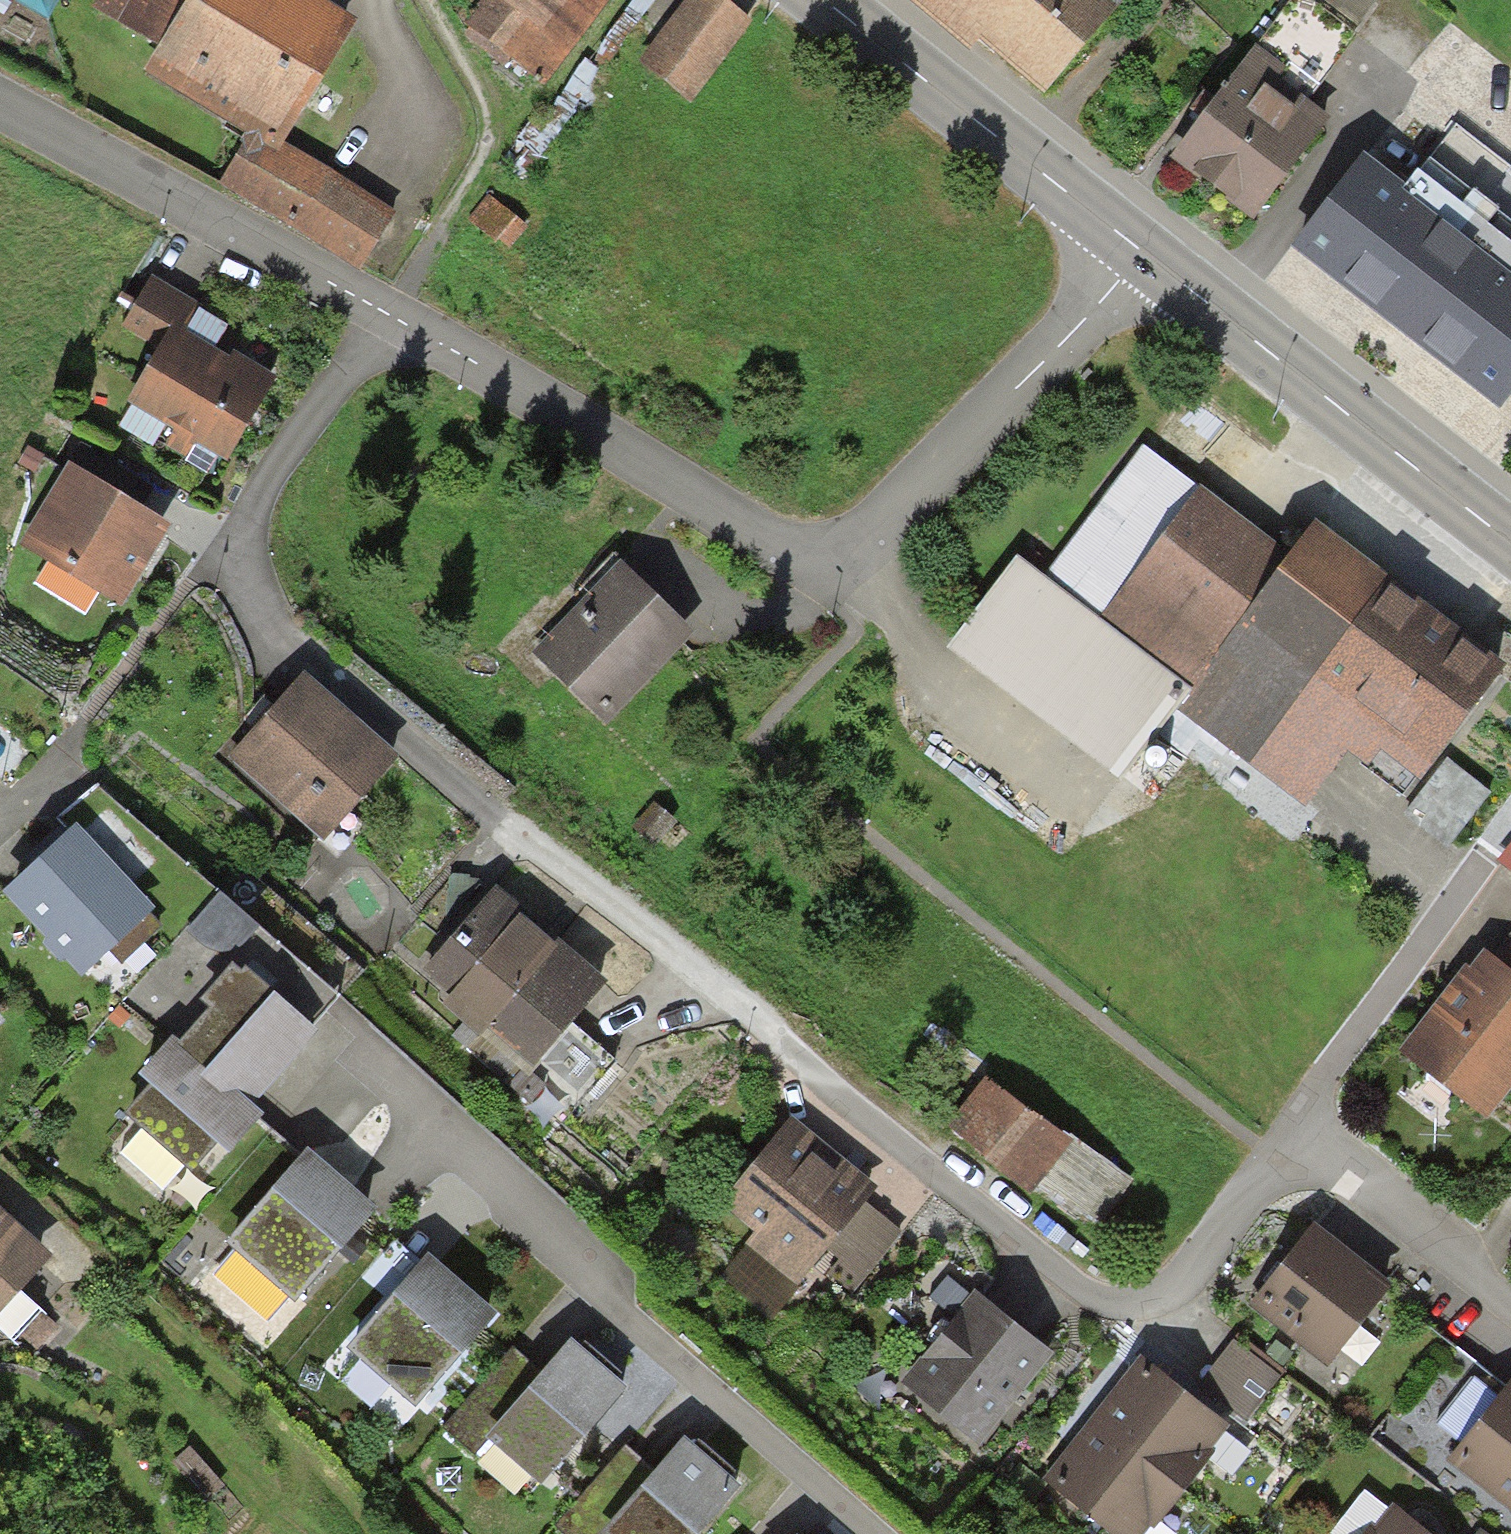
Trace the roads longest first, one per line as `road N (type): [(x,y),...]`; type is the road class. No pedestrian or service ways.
road 1 (residential): [(390,316),(364,358),(296,430),(241,535),(241,565),(284,645),(1068,1291),(1115,1304),(1167,1291),(1274,1159),(1296,1118)]
road 2 (residential): [(1141,250),(846,559),(782,556),(390,316)]
road 3 (residential): [(865,1533),(341,1059)]
road 4 (primary): [(1141,250),(1510,546)]
road 5 (residential): [(390,316),(0,107)]
road 6 (primary): [(816,0),(1141,250)]
road 7 (residential): [(1296,1118),(1510,819)]
road 8 (residential): [(1510,1300),(1296,1118)]

